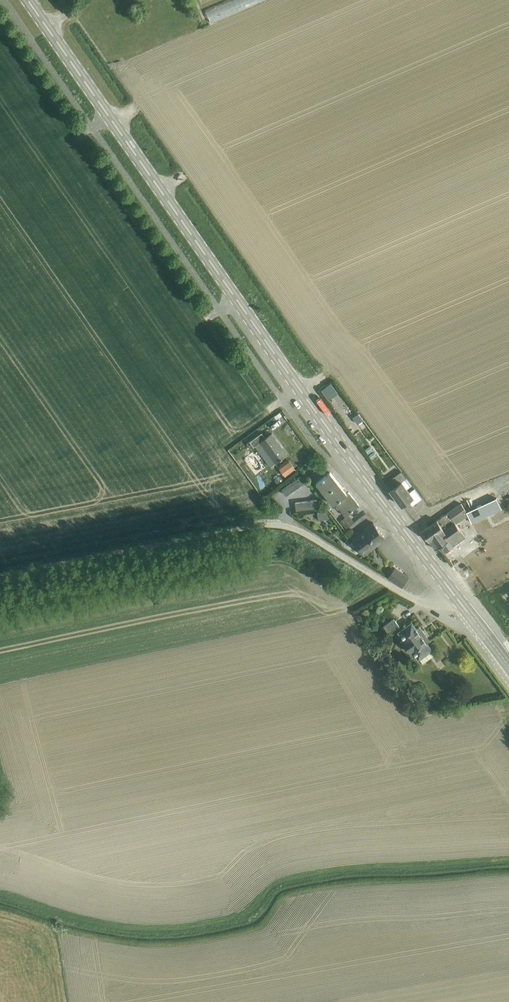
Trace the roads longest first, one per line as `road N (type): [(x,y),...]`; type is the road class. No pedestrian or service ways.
road 1 (secondary): [(483,632),(318,418),(27,0)]
road 2 (unclassified): [(483,632),(453,624),(275,524),(0,577)]

